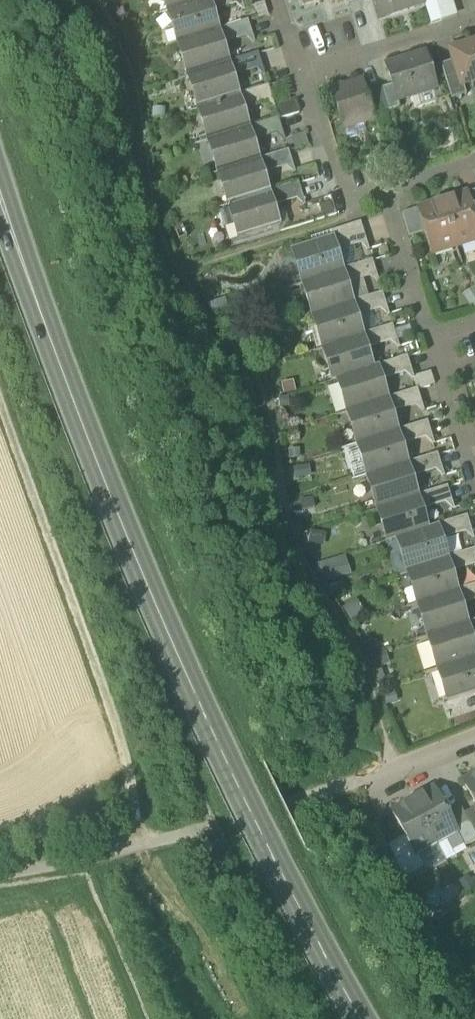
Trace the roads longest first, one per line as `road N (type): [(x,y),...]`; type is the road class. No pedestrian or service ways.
road 1 (secondary): [(355,1018),(194,698),(125,540),(0,203)]
road 2 (unclassified): [(0,876),(163,847),(474,735)]
road 3 (residential): [(474,24),(302,78)]
road 4 (residential): [(302,78),(348,198),(382,188)]
road 5 (residential): [(382,188),(431,337)]
road 6 (residential): [(431,337),(474,463)]

